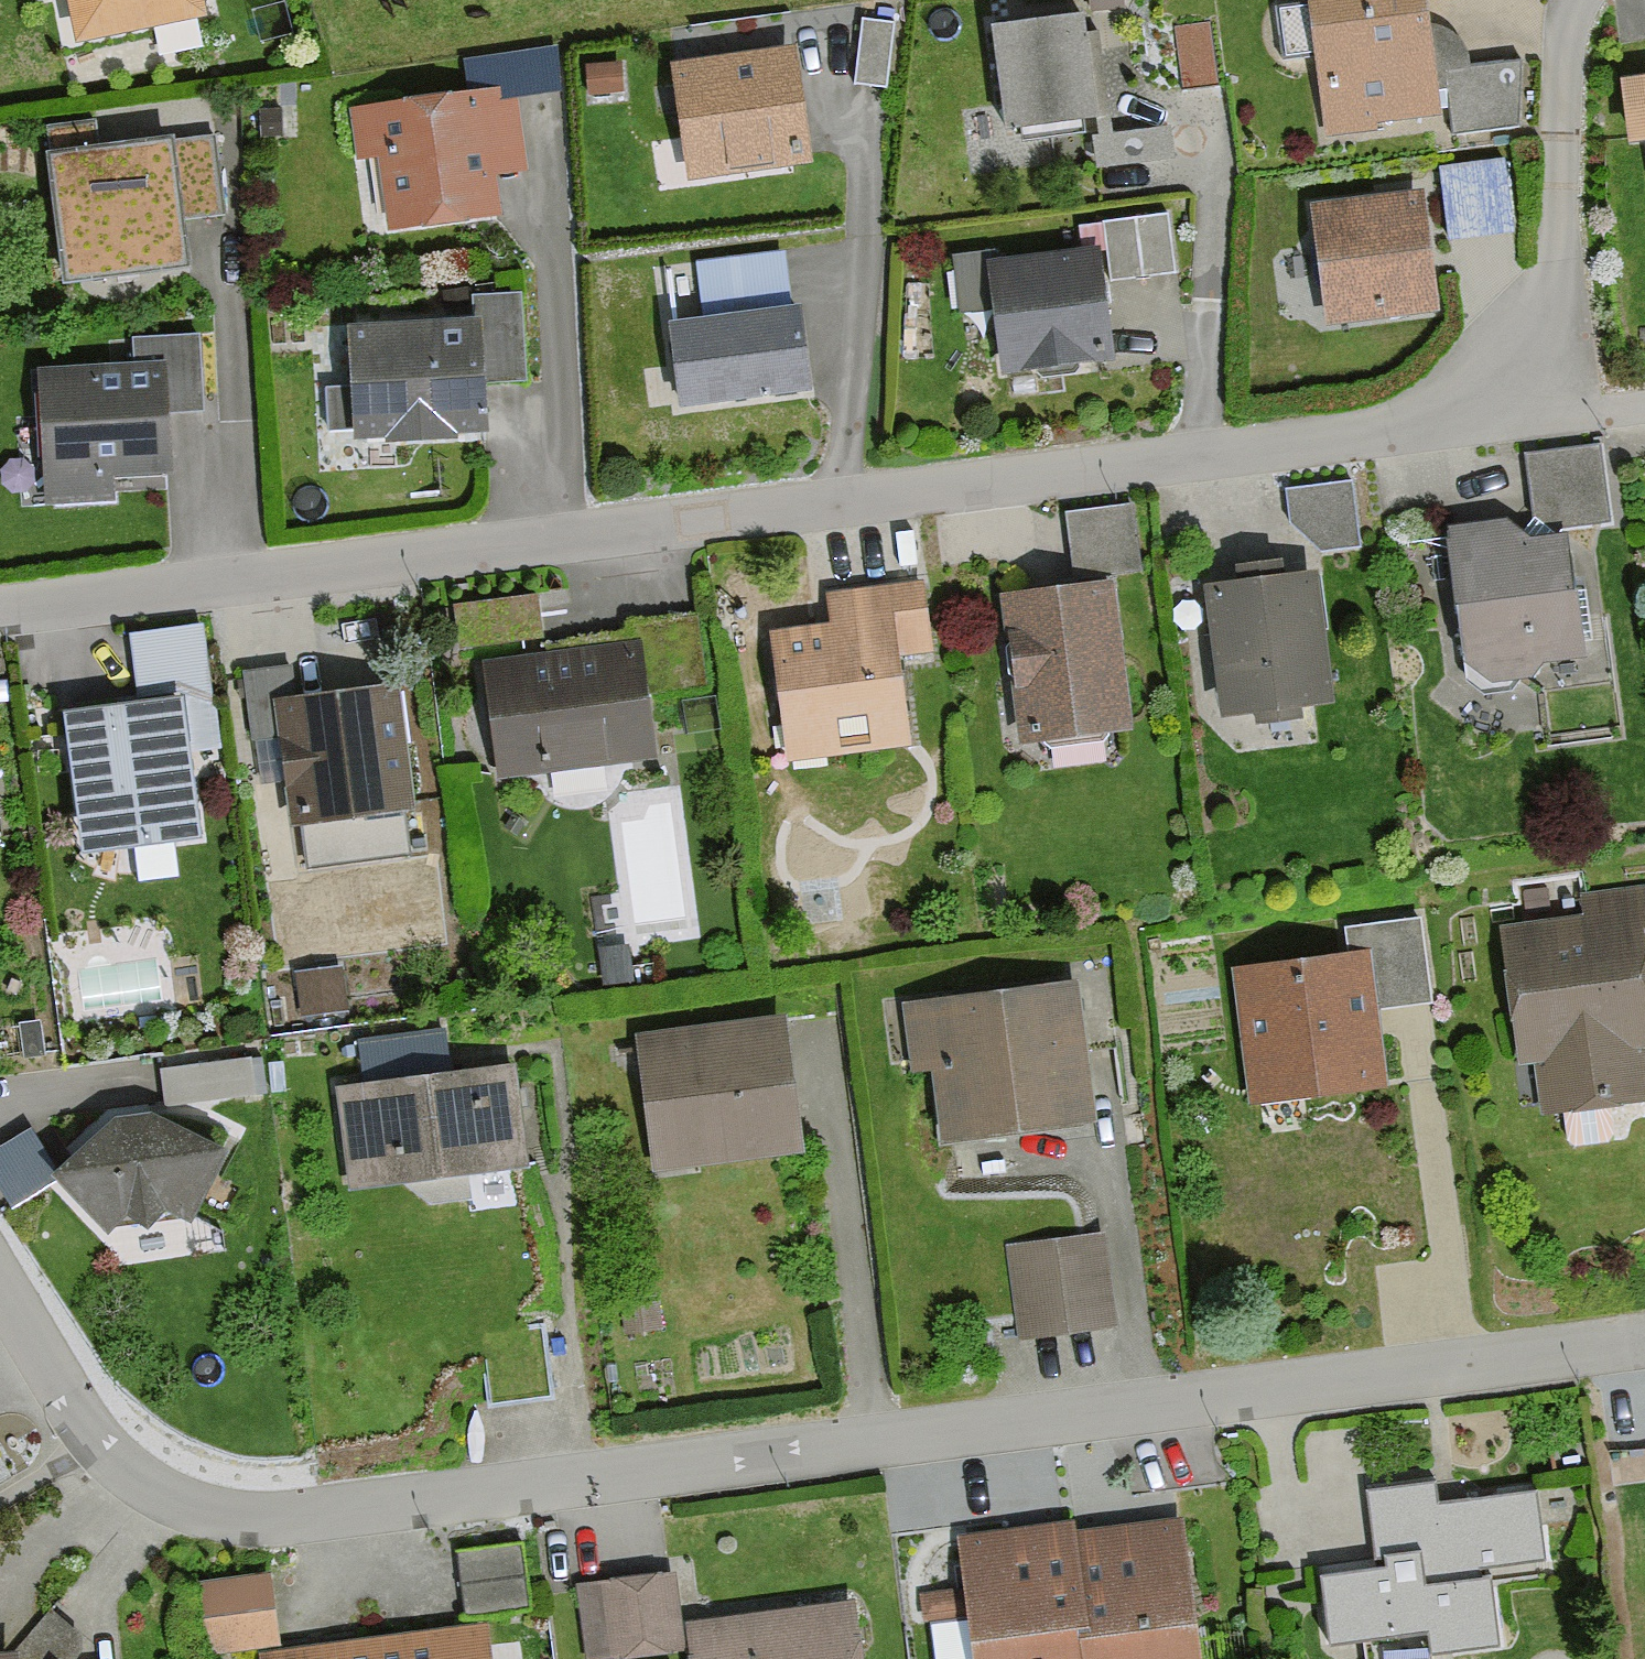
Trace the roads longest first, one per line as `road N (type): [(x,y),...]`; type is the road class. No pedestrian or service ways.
road 1 (residential): [(0,1289),(94,1441),(179,1506),(290,1518),(1644,1344)]
road 2 (residential): [(1556,420),(0,614)]
road 3 (residential): [(1556,420),(1567,26),(1578,0)]

